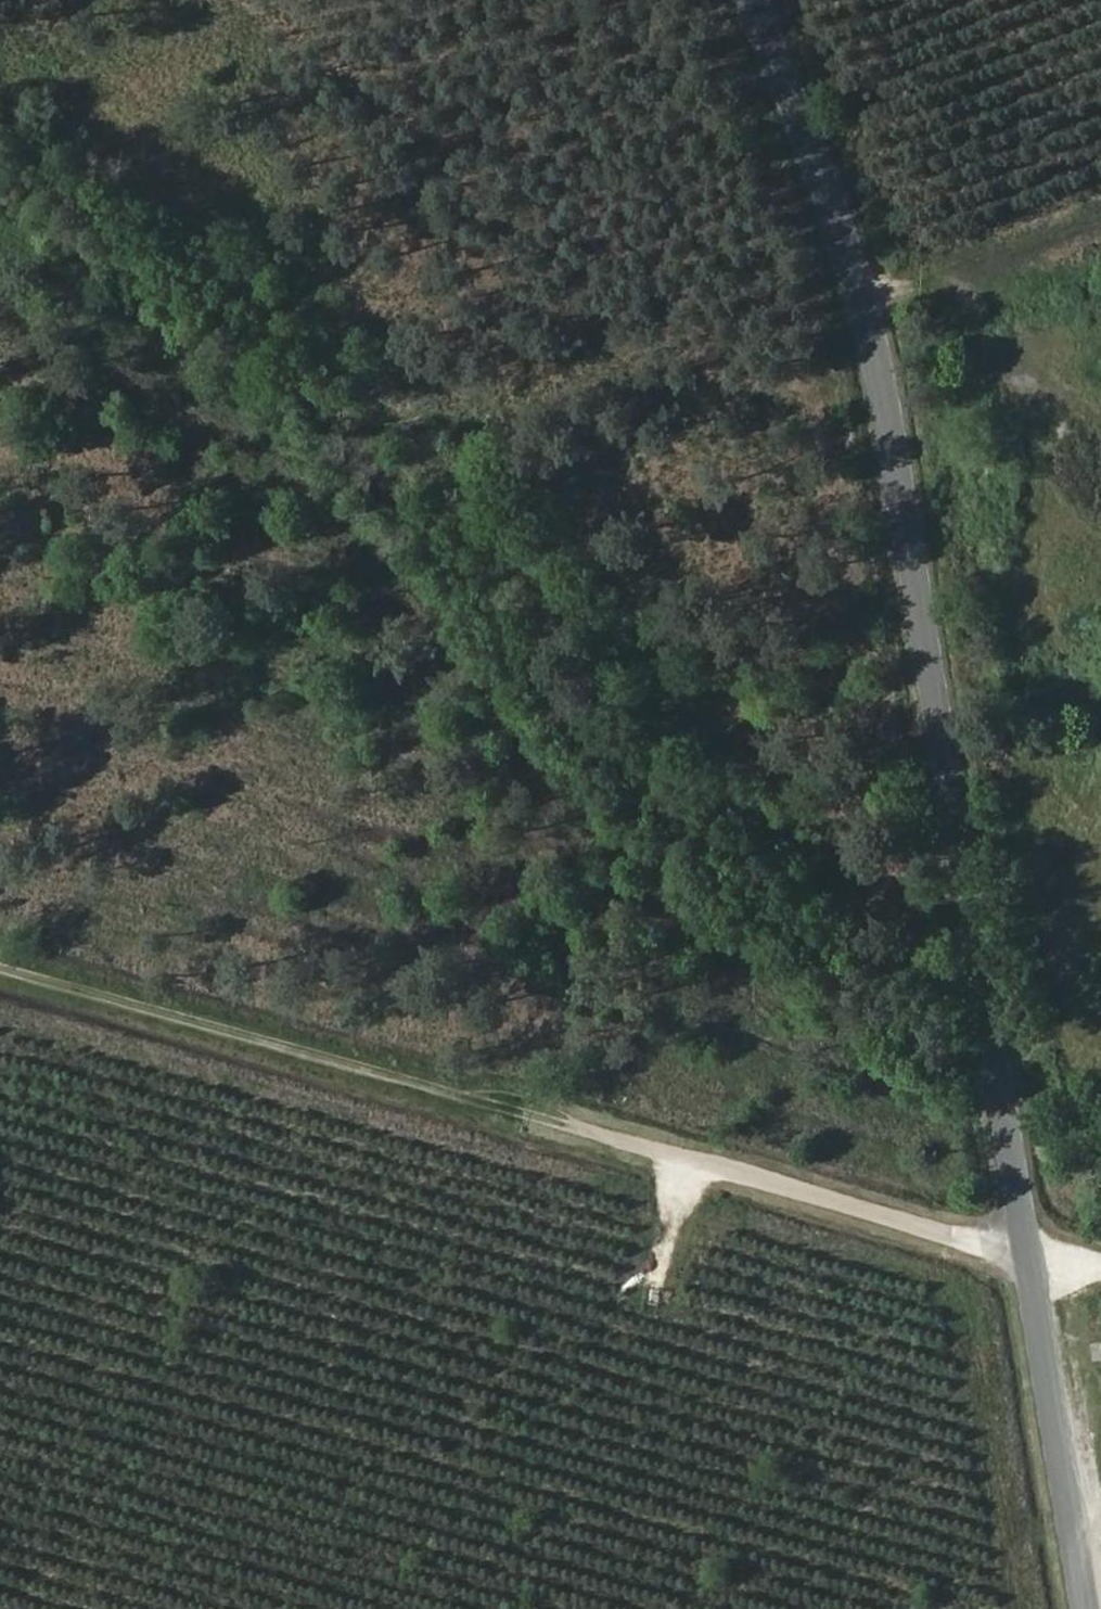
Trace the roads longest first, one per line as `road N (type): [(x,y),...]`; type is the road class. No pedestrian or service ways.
road 1 (tertiary): [(753,0),(833,193),(869,305),(1028,1250),(1080,1608)]
road 2 (track): [(0,981),(663,1143),(1028,1250),(1100,1261)]

